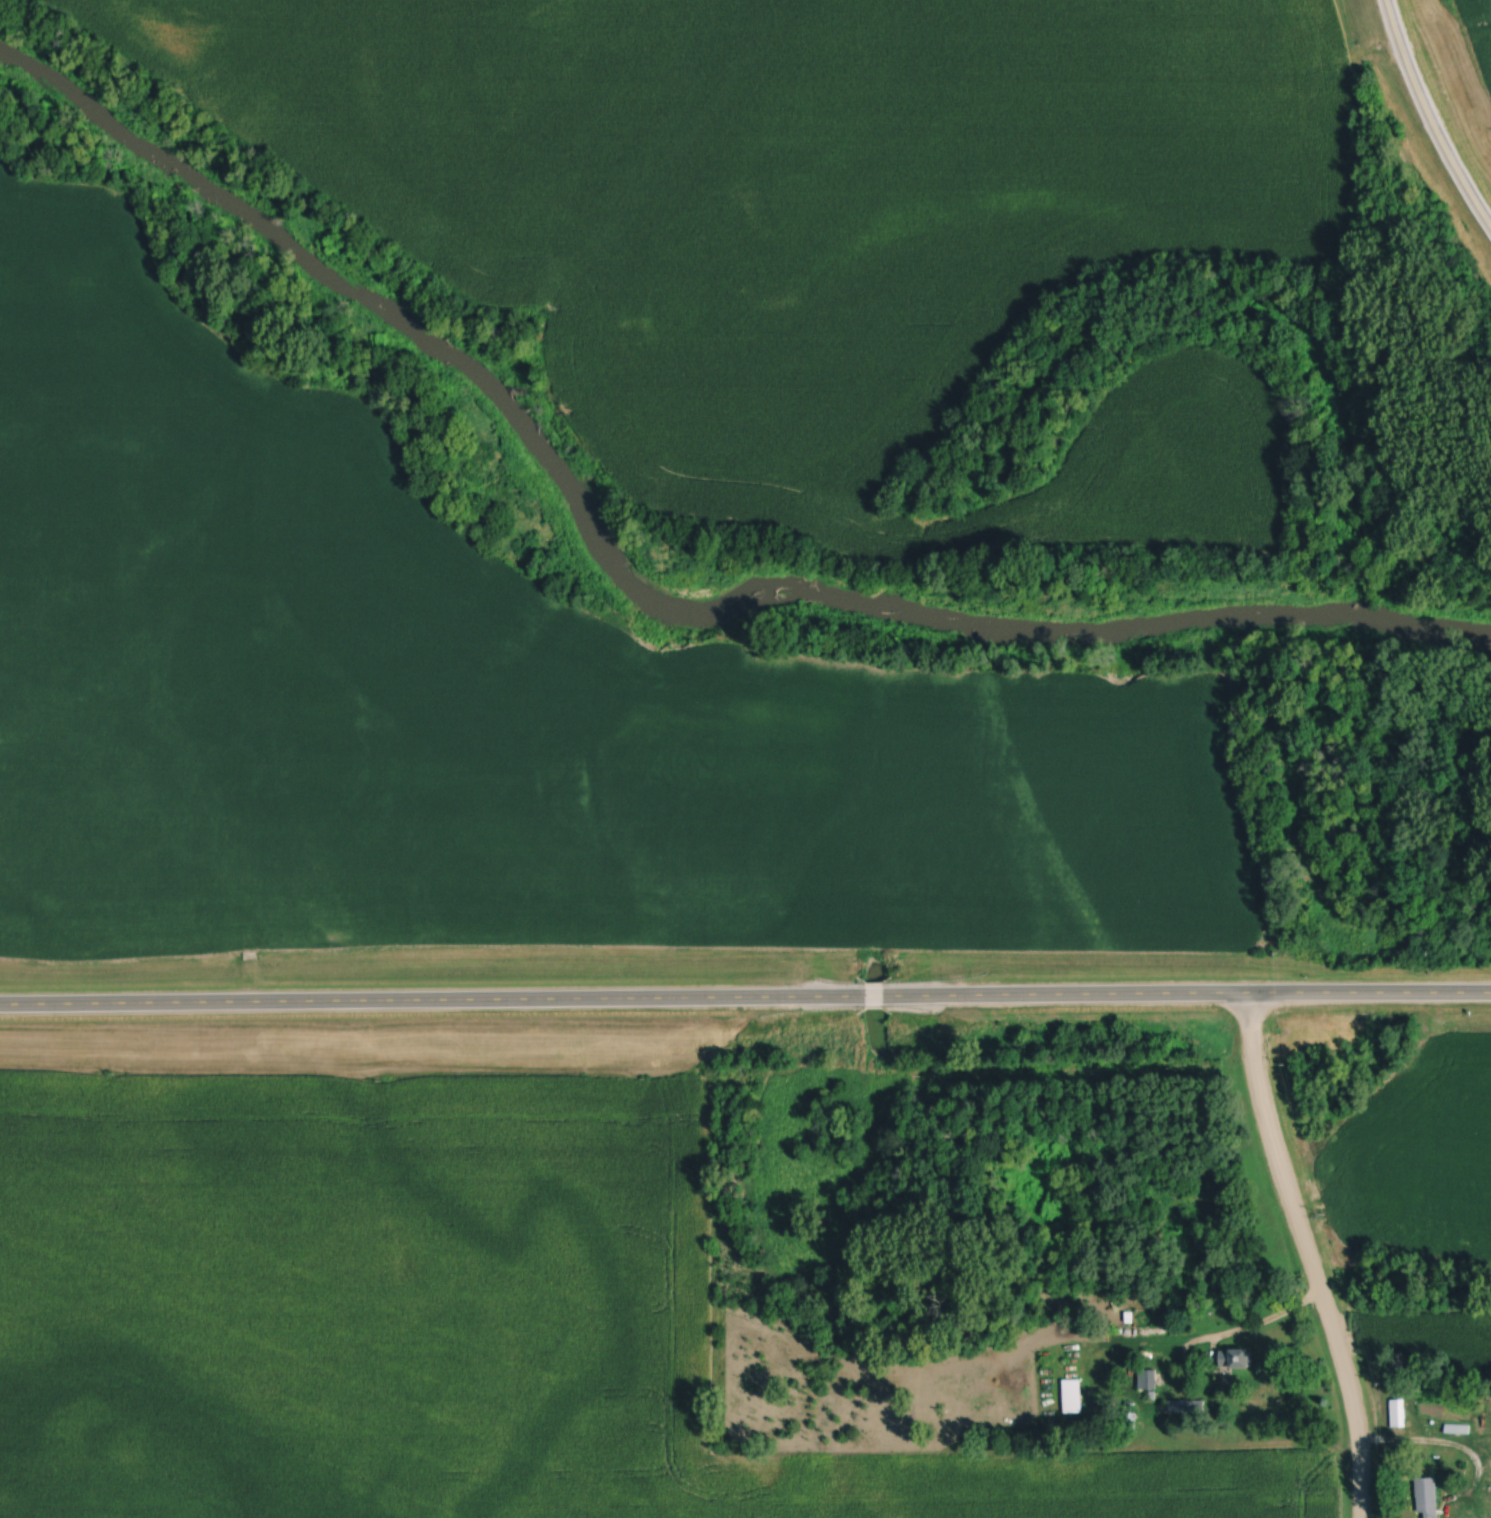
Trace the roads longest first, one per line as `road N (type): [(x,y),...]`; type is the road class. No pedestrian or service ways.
road 1 (secondary): [(0,1007),(1490,994)]
road 2 (tertiary): [(1360,1517),(1359,1439),(1342,1363),(1261,1143),(1252,1093),(1253,994)]
road 3 (tertiary): [(1490,230),(1416,98),(1386,0)]

